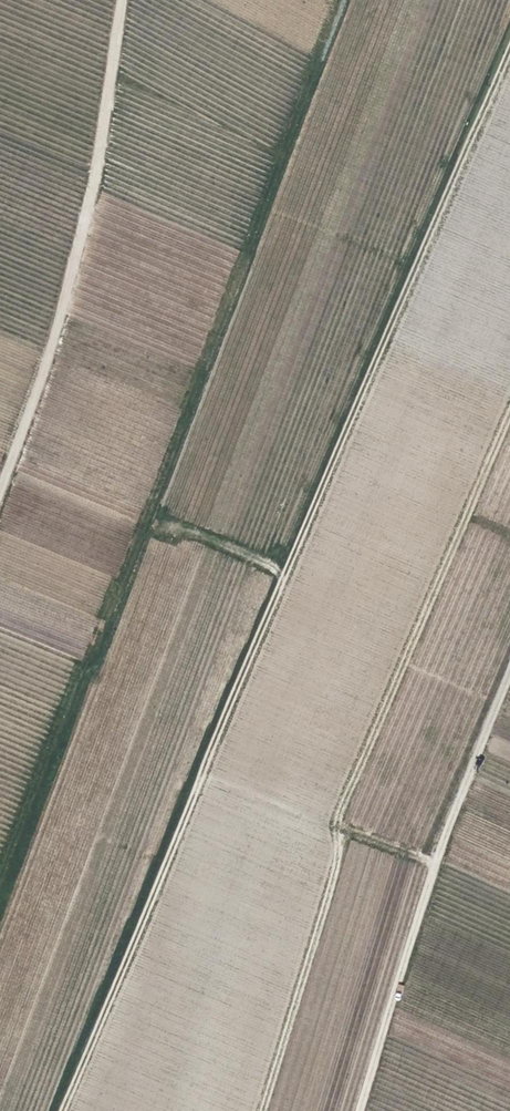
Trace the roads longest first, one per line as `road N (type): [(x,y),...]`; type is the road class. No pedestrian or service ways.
road 1 (track): [(57,1110),(509,33)]
road 2 (track): [(126,0),(99,175),(0,467)]
road 3 (track): [(509,670),(443,836),(360,1110)]

